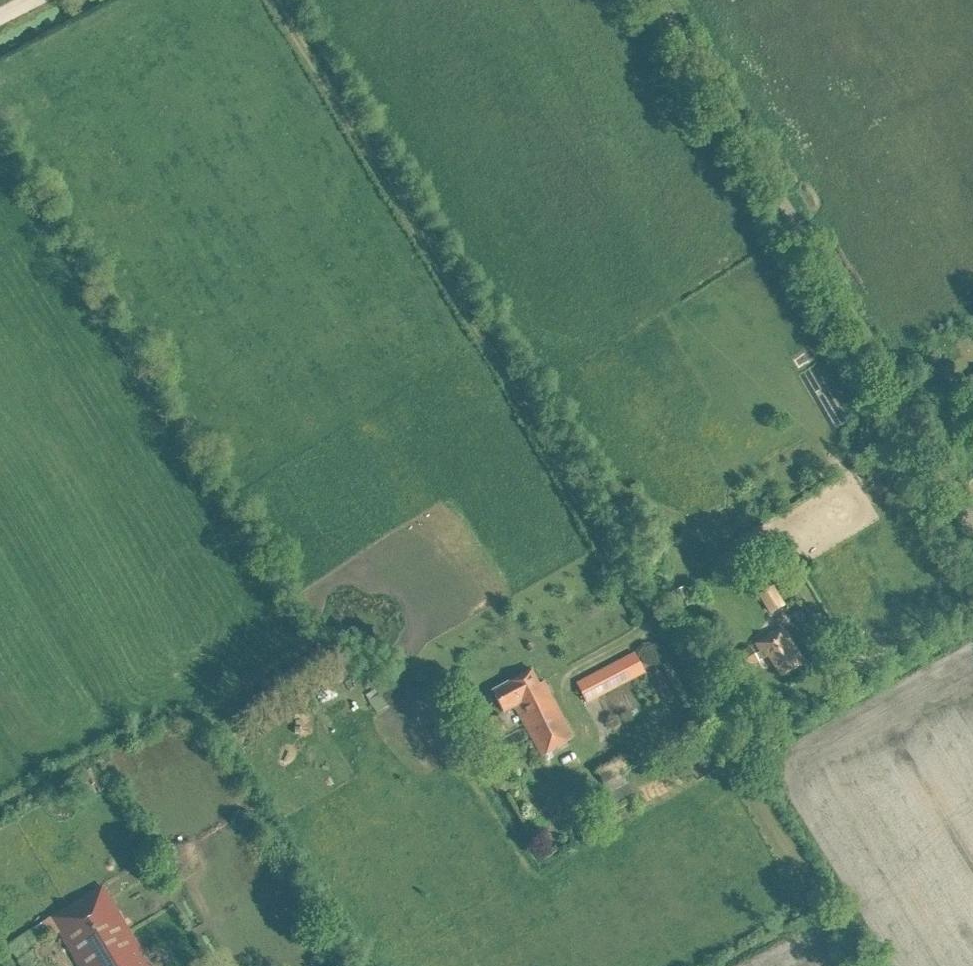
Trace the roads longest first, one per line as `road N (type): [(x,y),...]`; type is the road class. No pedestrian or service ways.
road 1 (track): [(298,0),(644,597),(648,637),(560,677)]
road 2 (unclassified): [(972,543),(656,0)]
road 3 (track): [(972,621),(876,670),(842,649),(806,594)]

